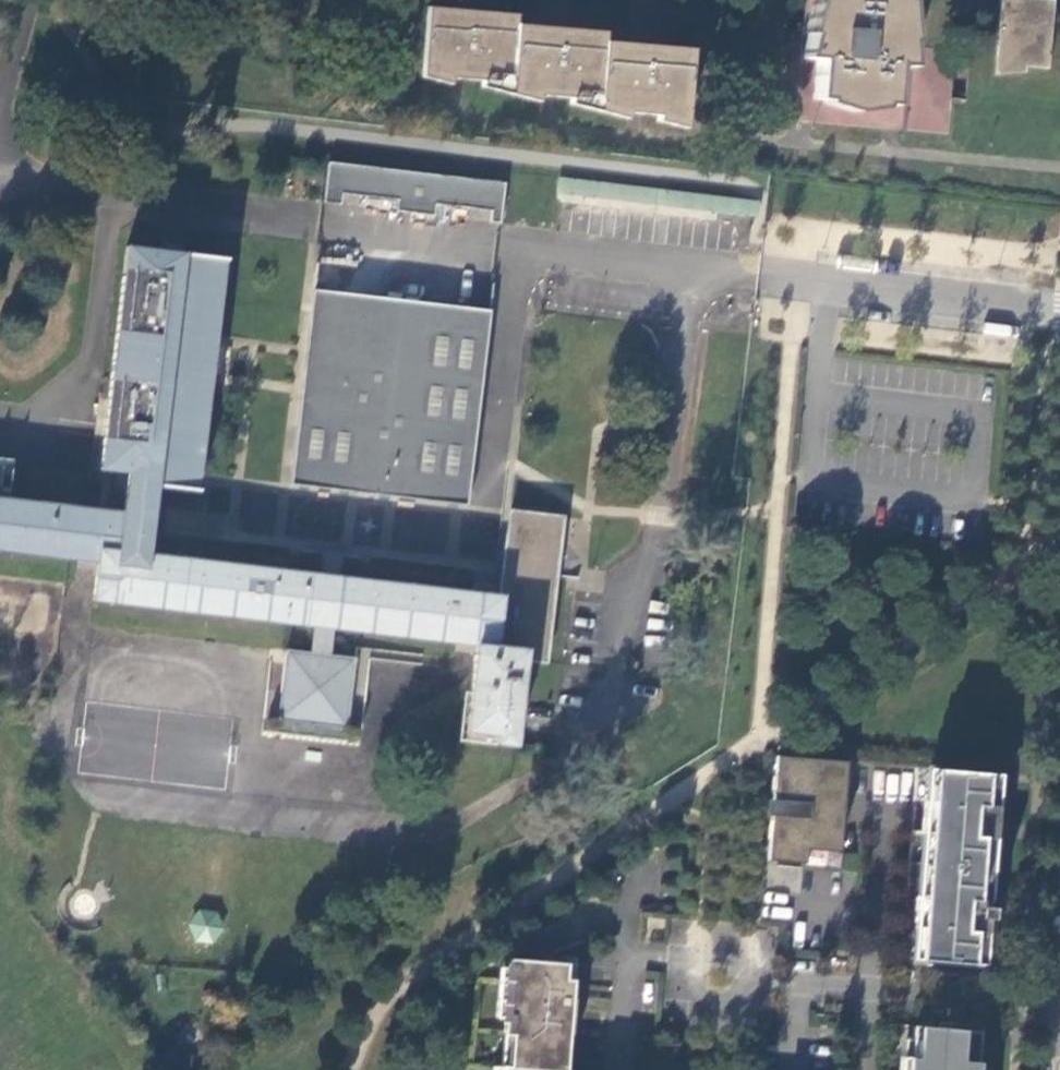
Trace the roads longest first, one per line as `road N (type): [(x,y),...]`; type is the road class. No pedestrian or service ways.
road 1 (residential): [(747,979),(1059,1005)]
road 2 (residential): [(720,950),(694,965),(697,996),(727,1005),(747,979)]

